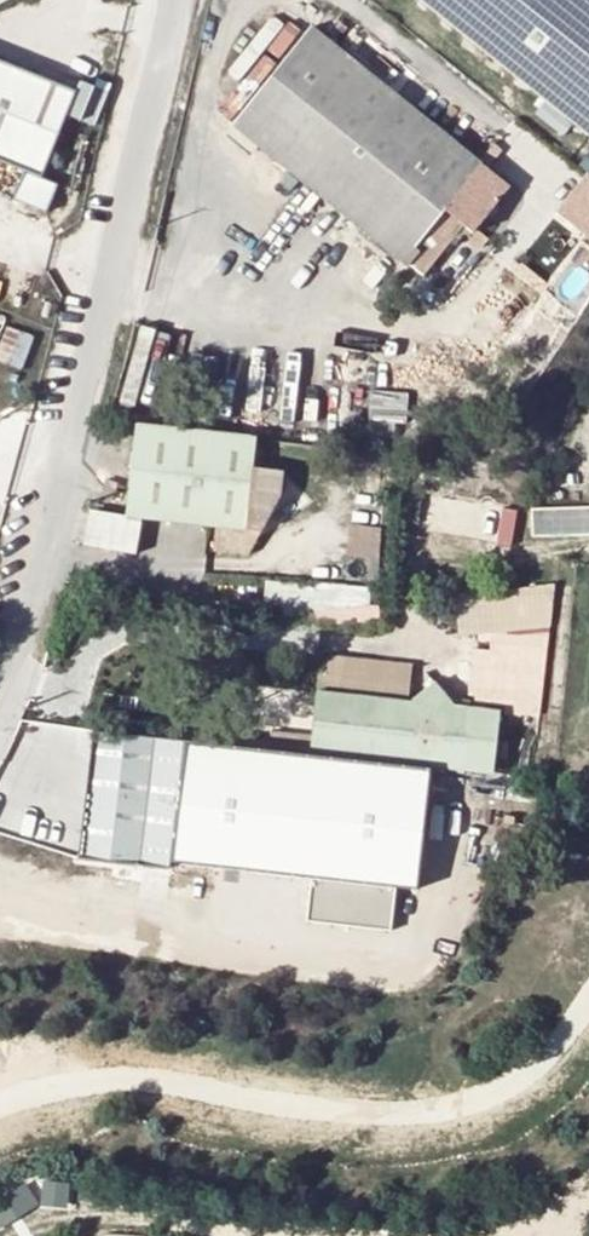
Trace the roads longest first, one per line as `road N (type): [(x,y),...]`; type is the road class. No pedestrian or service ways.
road 1 (residential): [(0,686),(25,619),(111,278),(172,0)]

